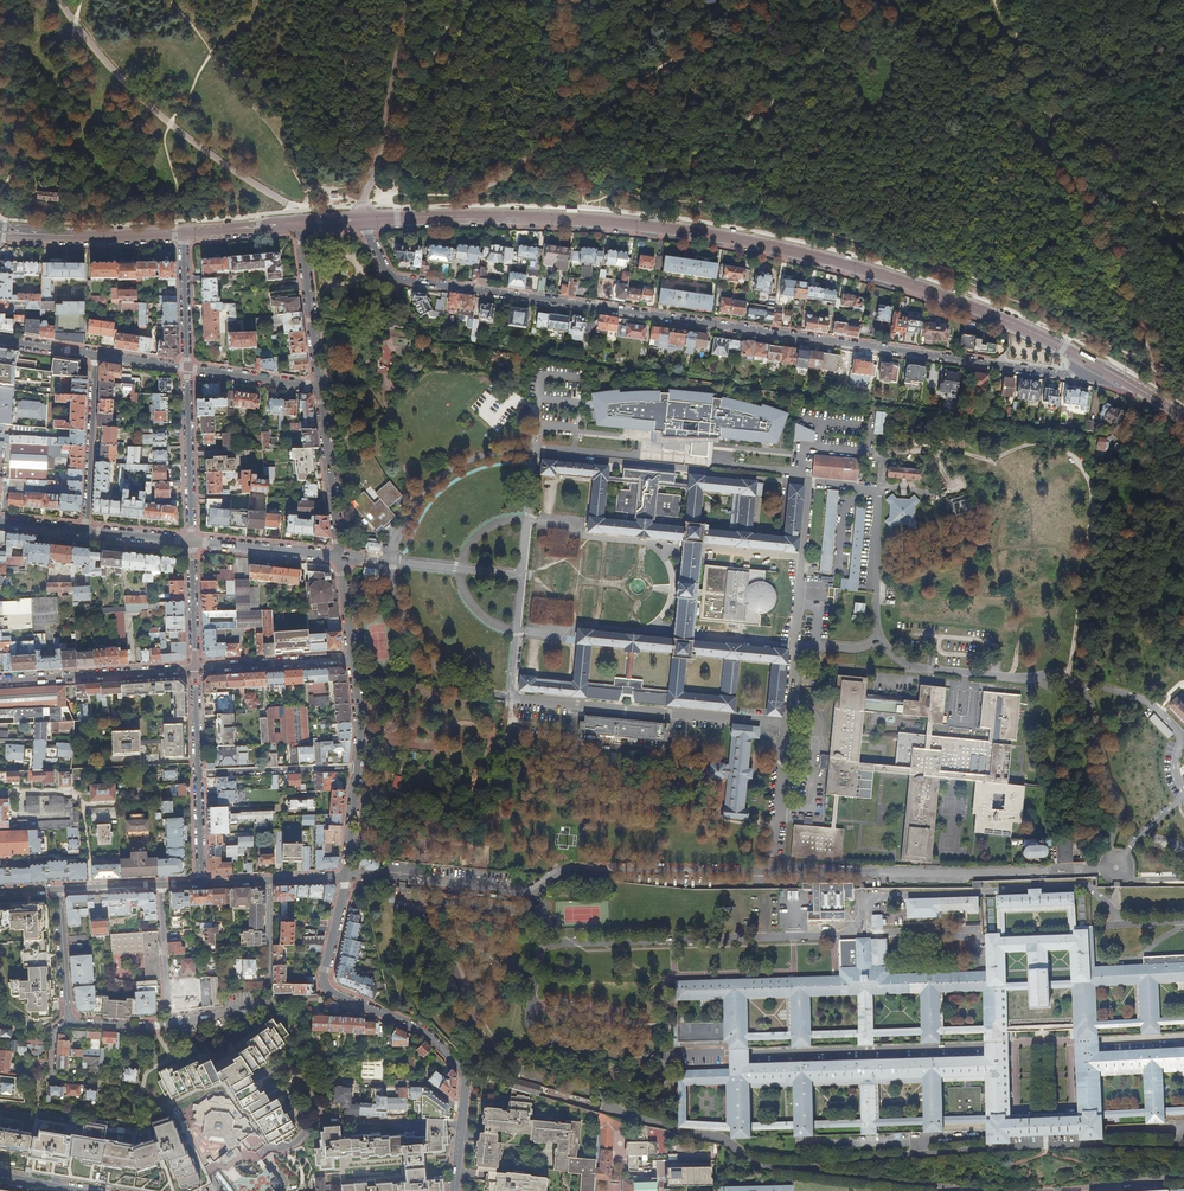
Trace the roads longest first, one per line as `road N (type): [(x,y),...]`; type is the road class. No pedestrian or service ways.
road 1 (residential): [(364,219),(396,279),(1074,375),(1113,373)]
road 2 (tertiary): [(1113,373),(913,284),(762,244),(589,218),(364,219)]
road 3 (track): [(883,0),(1008,108),(1076,182),(1128,270),(1154,370),(1140,390)]
road 4 (track): [(782,219),(727,205),(575,189),(396,192),(361,207)]
road 5 (unclassified): [(346,876),(325,984),(424,1031),(461,1069),(454,1190)]
road 6 (track): [(757,0),(477,195)]
road 7 (residential): [(169,1023),(268,1001),(269,881)]
road 8 (track): [(589,218),(589,207),(698,155),(763,109)]
road 9 (residential): [(0,681),(195,668)]
road 10 (tertiary): [(184,232),(0,231)]
road 11 (residential): [(96,355),(85,531)]
road 12 (residential): [(192,541),(188,368)]
road 13 (unclassified): [(320,388),(341,557)]
road 14 (unclassified): [(300,224),(320,388)]
road 15 (residential): [(198,774),(357,768)]
road 16 (residential): [(195,668),(352,658)]
road 17 (residential): [(341,557),(192,541)]
road 18 (residential): [(161,885),(169,1023)]
road 19 (residential): [(188,368),(184,232)]
road 20 (residential): [(188,368),(320,388)]
road 21 (residential): [(58,889),(70,1018)]
road 22 (residential): [(195,668),(192,541)]

